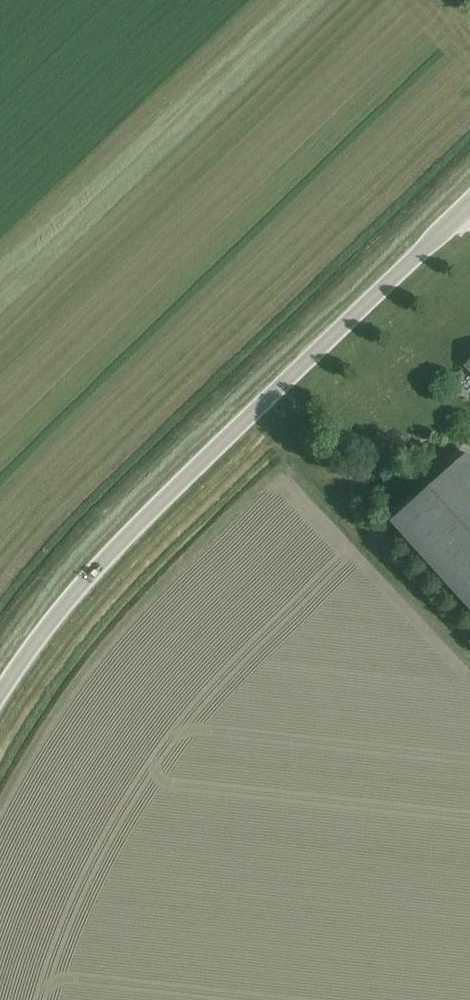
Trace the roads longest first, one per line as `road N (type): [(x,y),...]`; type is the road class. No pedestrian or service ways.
road 1 (unclassified): [(0,687),(54,608),(469,202)]

